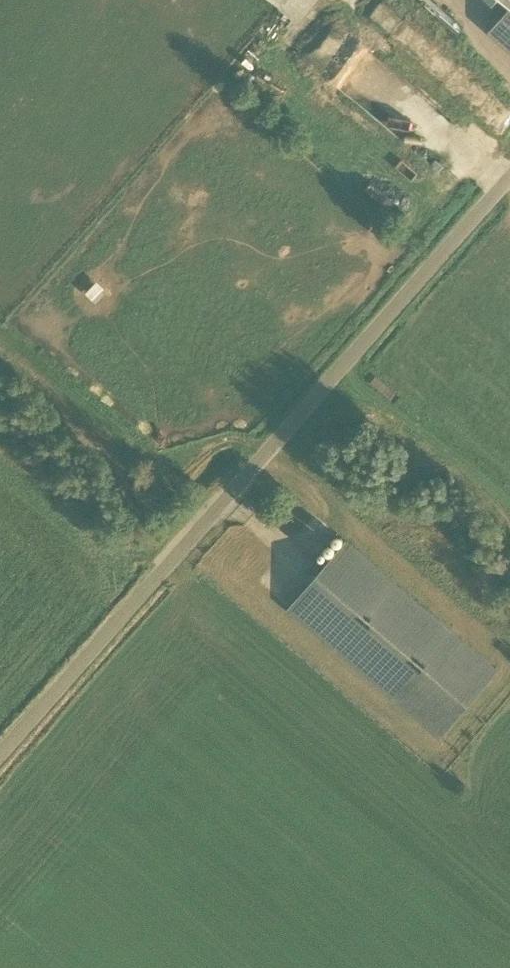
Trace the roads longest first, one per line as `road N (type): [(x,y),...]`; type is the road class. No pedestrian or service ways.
road 1 (unclassified): [(0,756),(509,178)]

